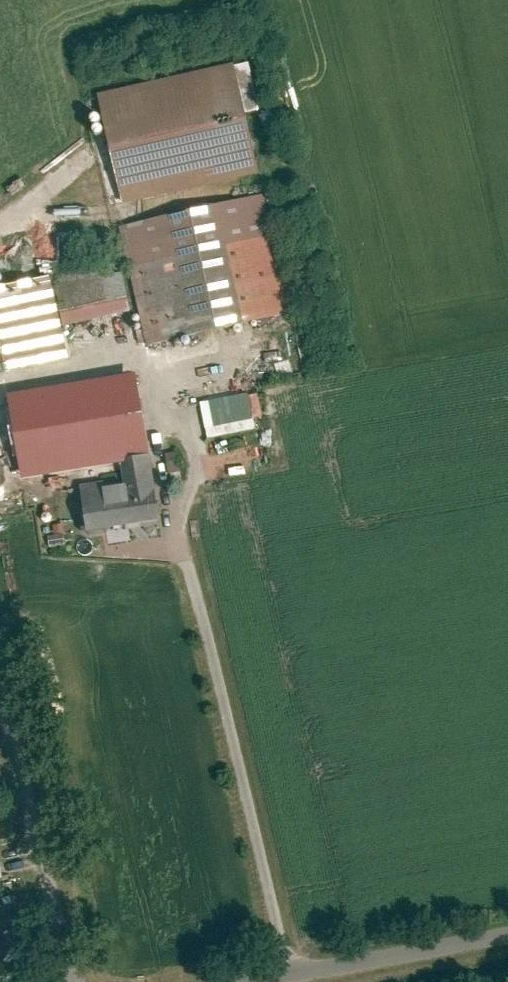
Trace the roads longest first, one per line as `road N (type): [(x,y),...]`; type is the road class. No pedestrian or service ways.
road 1 (residential): [(73,981),(0,689)]
road 2 (unclassified): [(507,936),(255,981)]

